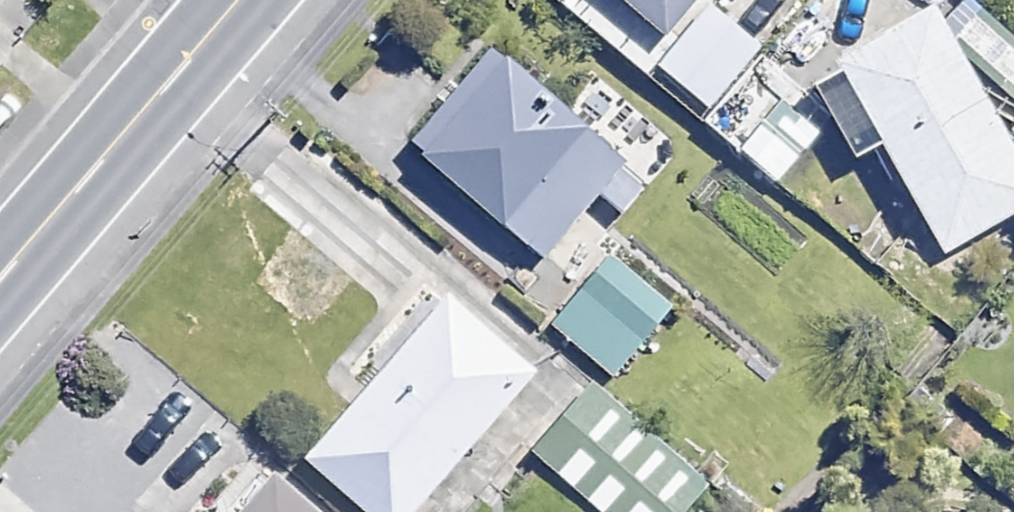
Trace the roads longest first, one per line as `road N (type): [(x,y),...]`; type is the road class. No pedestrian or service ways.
road 1 (tertiary): [(226,0),(0,262)]

